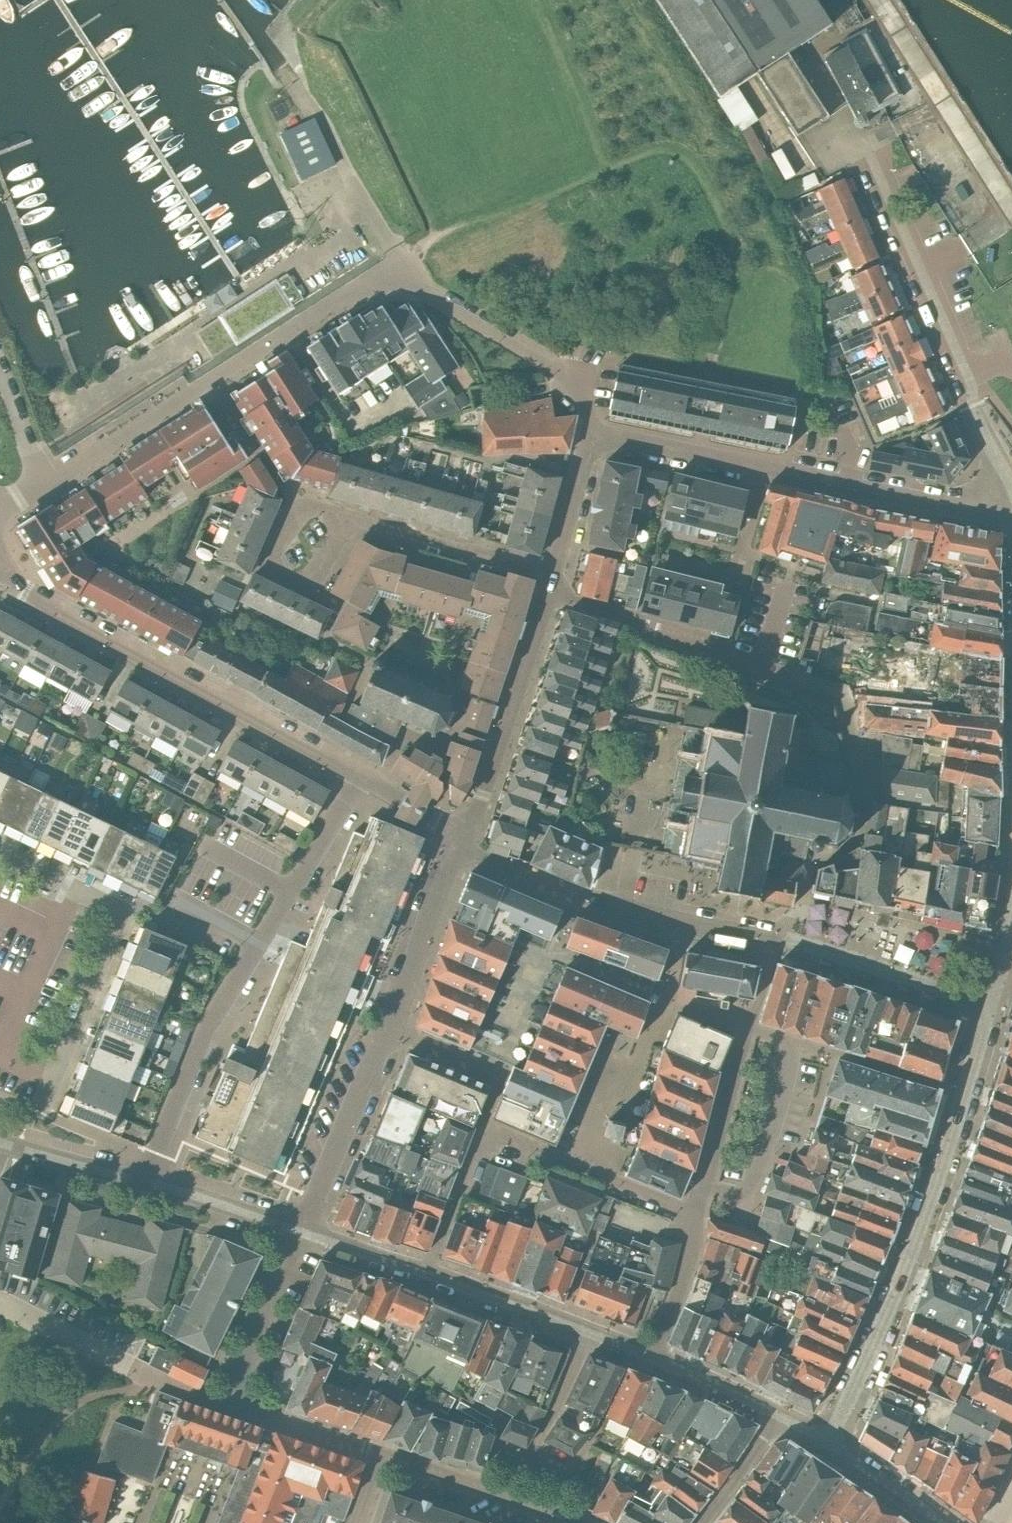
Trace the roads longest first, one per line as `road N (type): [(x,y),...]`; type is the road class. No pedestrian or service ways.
road 1 (residential): [(596,433),(564,365),(399,274),(373,278),(281,330),(0,503)]
road 2 (residential): [(825,1437),(895,1294),(991,1004)]
road 3 (residential): [(354,802),(361,788),(354,776),(0,571)]
road 4 (residential): [(140,1181),(218,1007),(354,802)]
road 5 (residential): [(1011,485),(973,411),(969,376),(872,155),(845,134),(810,155)]
road 6 (residential): [(1011,520),(596,433)]
road 7 (residential): [(303,1225),(462,857)]
road 8 (residential): [(865,776),(845,692),(558,595)]
road 9 (residential): [(427,1271),(479,1134),(699,1216)]
road 10 (residential): [(384,1454),(232,1405),(303,1225)]
road 11 (residential): [(782,941),(599,907),(462,857)]
road 12 (residential): [(48,1075),(120,909),(0,854)]
road 13 (residential): [(464,851),(558,595)]
road 14 (residential): [(749,1029),(793,1041),(750,1194),(707,1186)]
road 15 (residential): [(563,584),(342,520)]
road 16 (residential): [(991,1004),(782,941)]
road 17 (residential): [(586,1328),(512,1497)]
road 18 (unclassified): [(427,1271),(586,1328)]
road 19 (unclassified): [(303,1225),(140,1181)]
road 20 (residential): [(749,1029),(707,1186)]
road 21 (residential): [(563,584),(596,433)]
road 22 (residential): [(699,1216),(651,1354)]
road 23 (unclassified): [(140,1181),(0,1142)]
road 24 (residential): [(342,520),(303,512),(284,538),(272,567),(307,587)]
road 25 (unclassified): [(651,1354),(780,1411)]
road 26 (unclassified): [(934,1522),(825,1437)]
road 27 (residential): [(780,1411),(701,1522)]
road 28 (residential): [(512,1497),(384,1454)]
road 29 (unclassified): [(303,1225),(427,1271)]
road 30 (residential): [(464,851),(354,802)]

